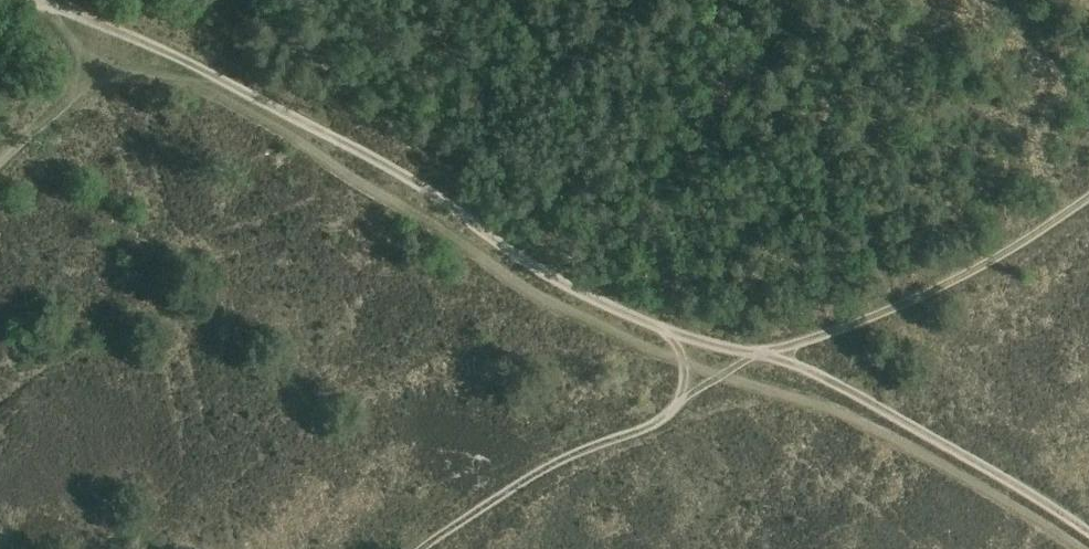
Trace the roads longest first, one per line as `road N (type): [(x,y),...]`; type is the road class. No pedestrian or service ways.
road 1 (track): [(58,0),(371,156),(544,274),(678,338),(785,360),(849,389),(1088,531)]
road 2 (track): [(1079,548),(971,481),(828,409),(721,379),(539,296),(215,89),(92,69)]
road 3 (track): [(1088,199),(967,276),(758,356),(651,427),(580,451),(422,548)]
road 4 (track): [(0,163),(92,69)]

